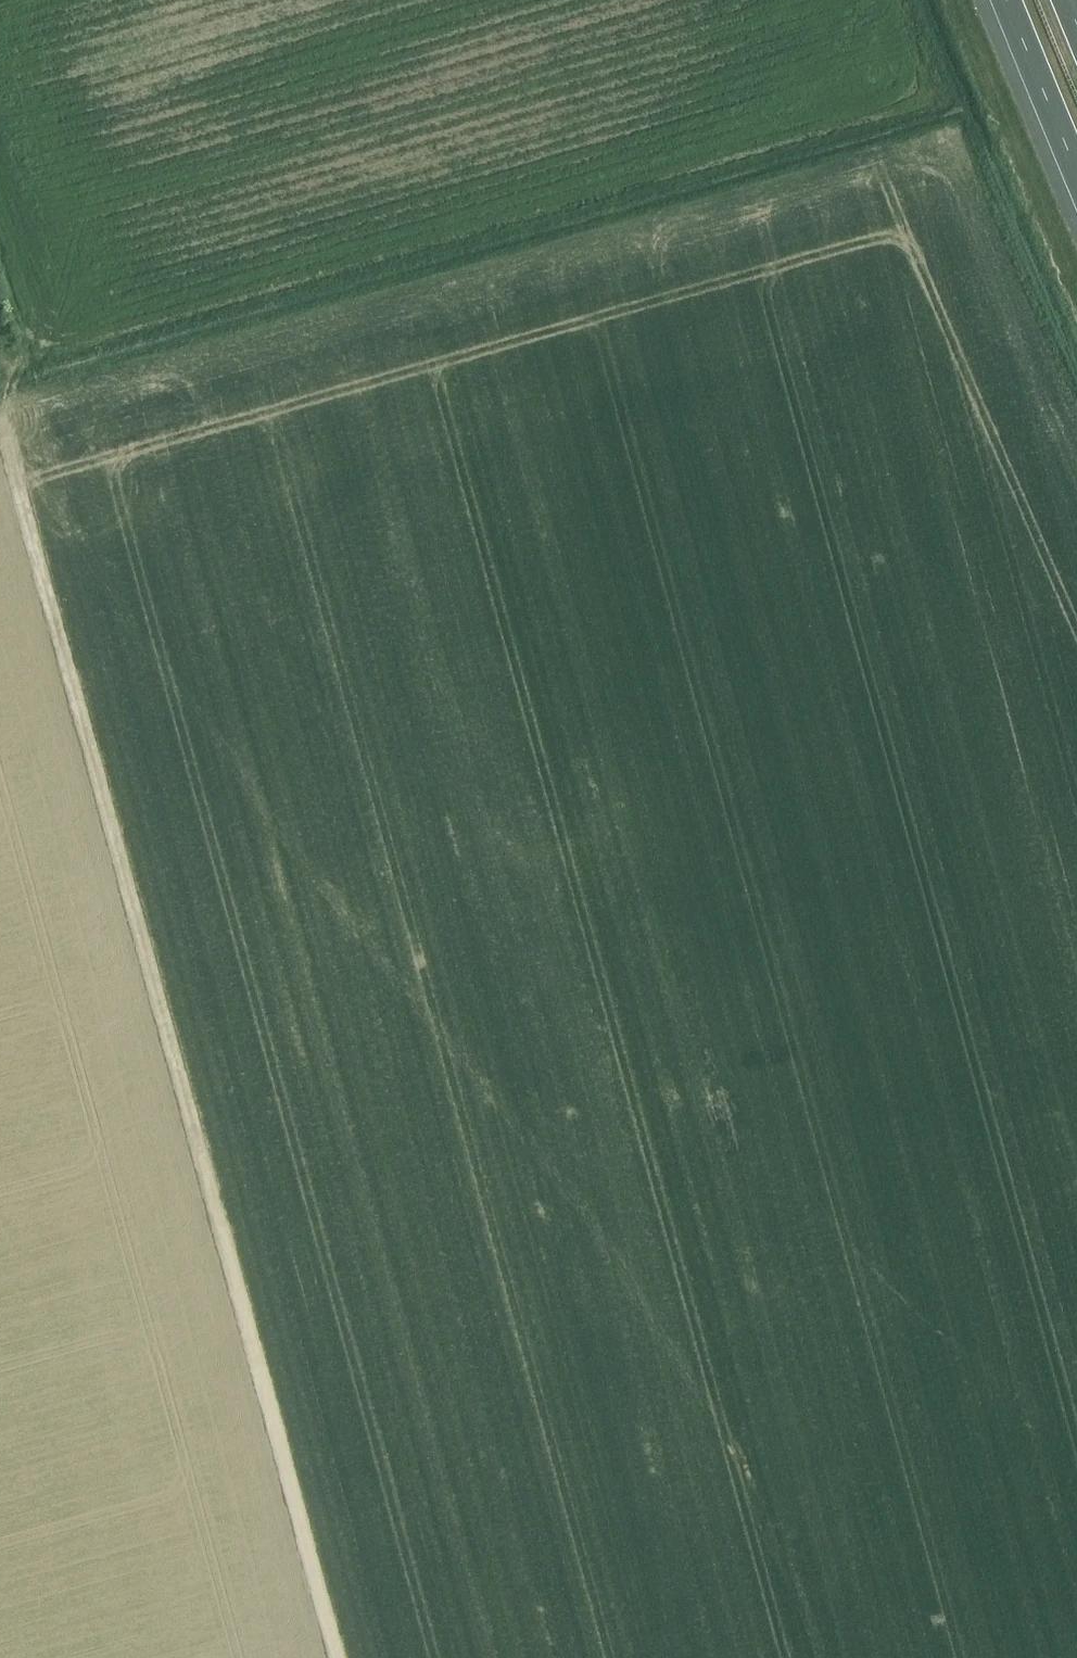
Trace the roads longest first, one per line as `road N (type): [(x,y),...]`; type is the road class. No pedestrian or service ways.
road 1 (track): [(345,1657),(15,436)]
road 2 (motorway): [(1008,0),(1076,171)]

